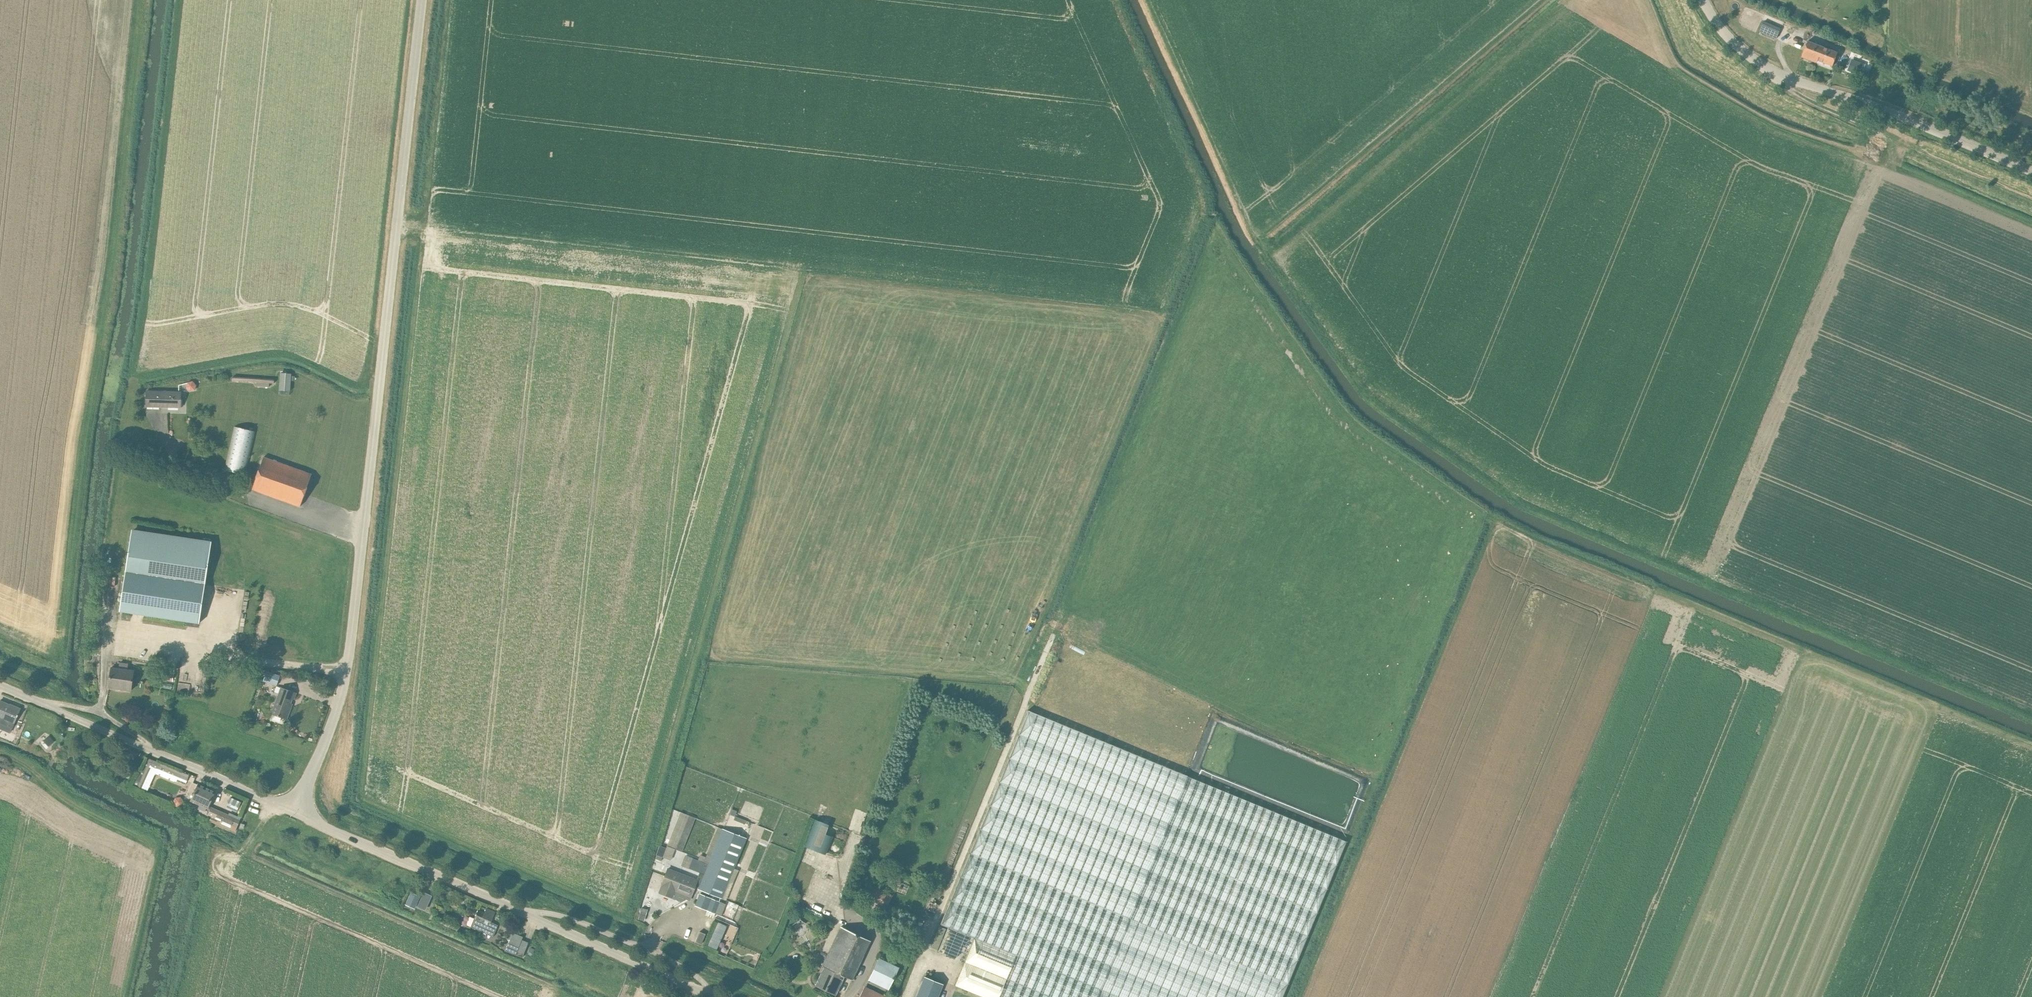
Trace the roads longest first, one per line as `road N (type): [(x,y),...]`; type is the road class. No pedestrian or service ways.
road 1 (track): [(2031,718),(1503,493),(1369,397),(1258,242)]
road 2 (unclassified): [(295,813),(348,662),(421,0)]
road 3 (track): [(141,0),(58,654),(49,661),(0,640)]
road 4 (track): [(1477,516),(2031,744)]
road 5 (track): [(1644,0),(1670,60),(1695,82),(1765,121),(2031,222)]
road 6 (unclassified): [(711,996),(295,813)]
road 7 (tertiary): [(1702,0),(1734,45),(1773,71),(2031,171)]
road 8 (track): [(1113,0),(1202,197),(1199,229),(1154,339)]
road 9 (unclassified): [(295,813),(0,686)]
road 10 (track): [(181,996),(211,871),(242,849),(274,804)]
road 11 (track): [(1879,161),(1889,136),(2031,198)]
road 12 (track): [(1759,64),(1805,98),(1889,136)]

